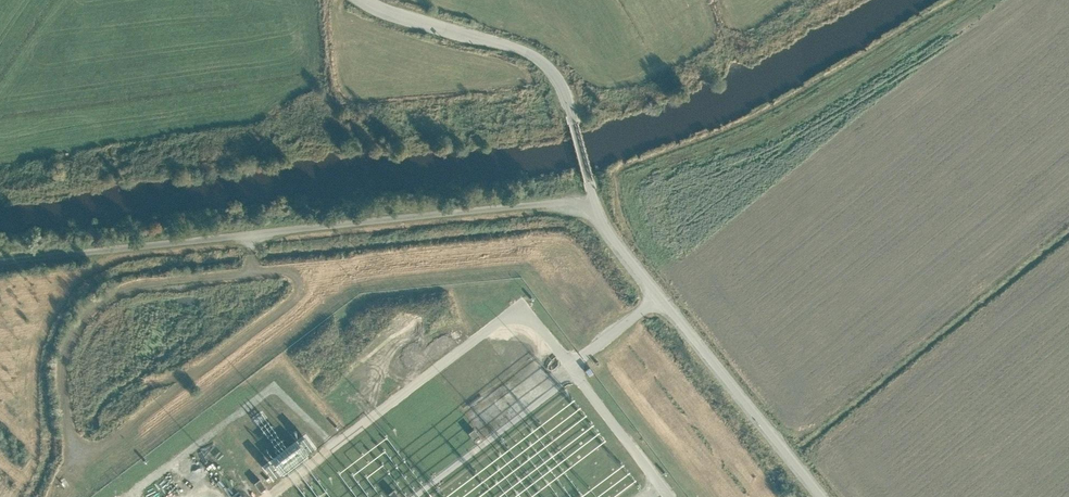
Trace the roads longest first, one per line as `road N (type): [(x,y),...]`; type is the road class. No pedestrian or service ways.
road 1 (unclassified): [(0,261),(592,206)]
road 2 (unclassified): [(592,206),(808,496)]
road 3 (unclassified): [(369,0),(503,43),(552,72),(572,118),(592,206)]

